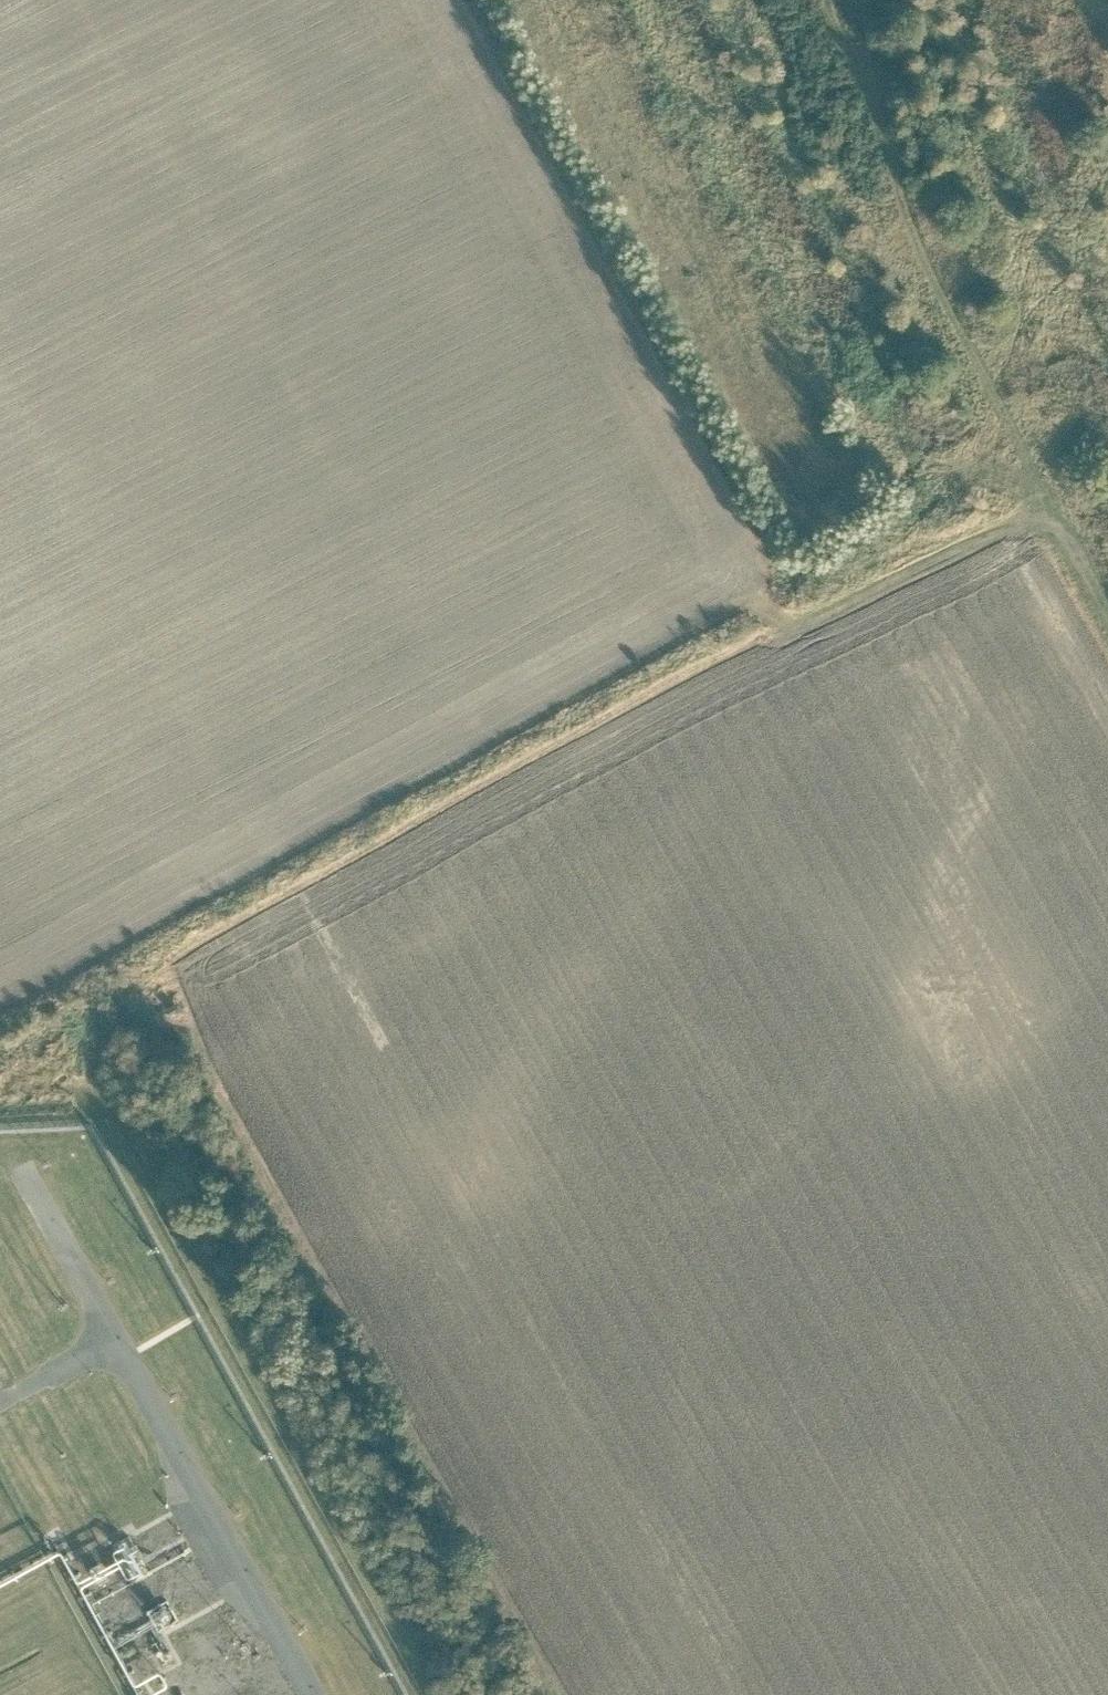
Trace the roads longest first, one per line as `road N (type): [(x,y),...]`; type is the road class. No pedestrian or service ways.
road 1 (track): [(1107,536),(803,0)]

